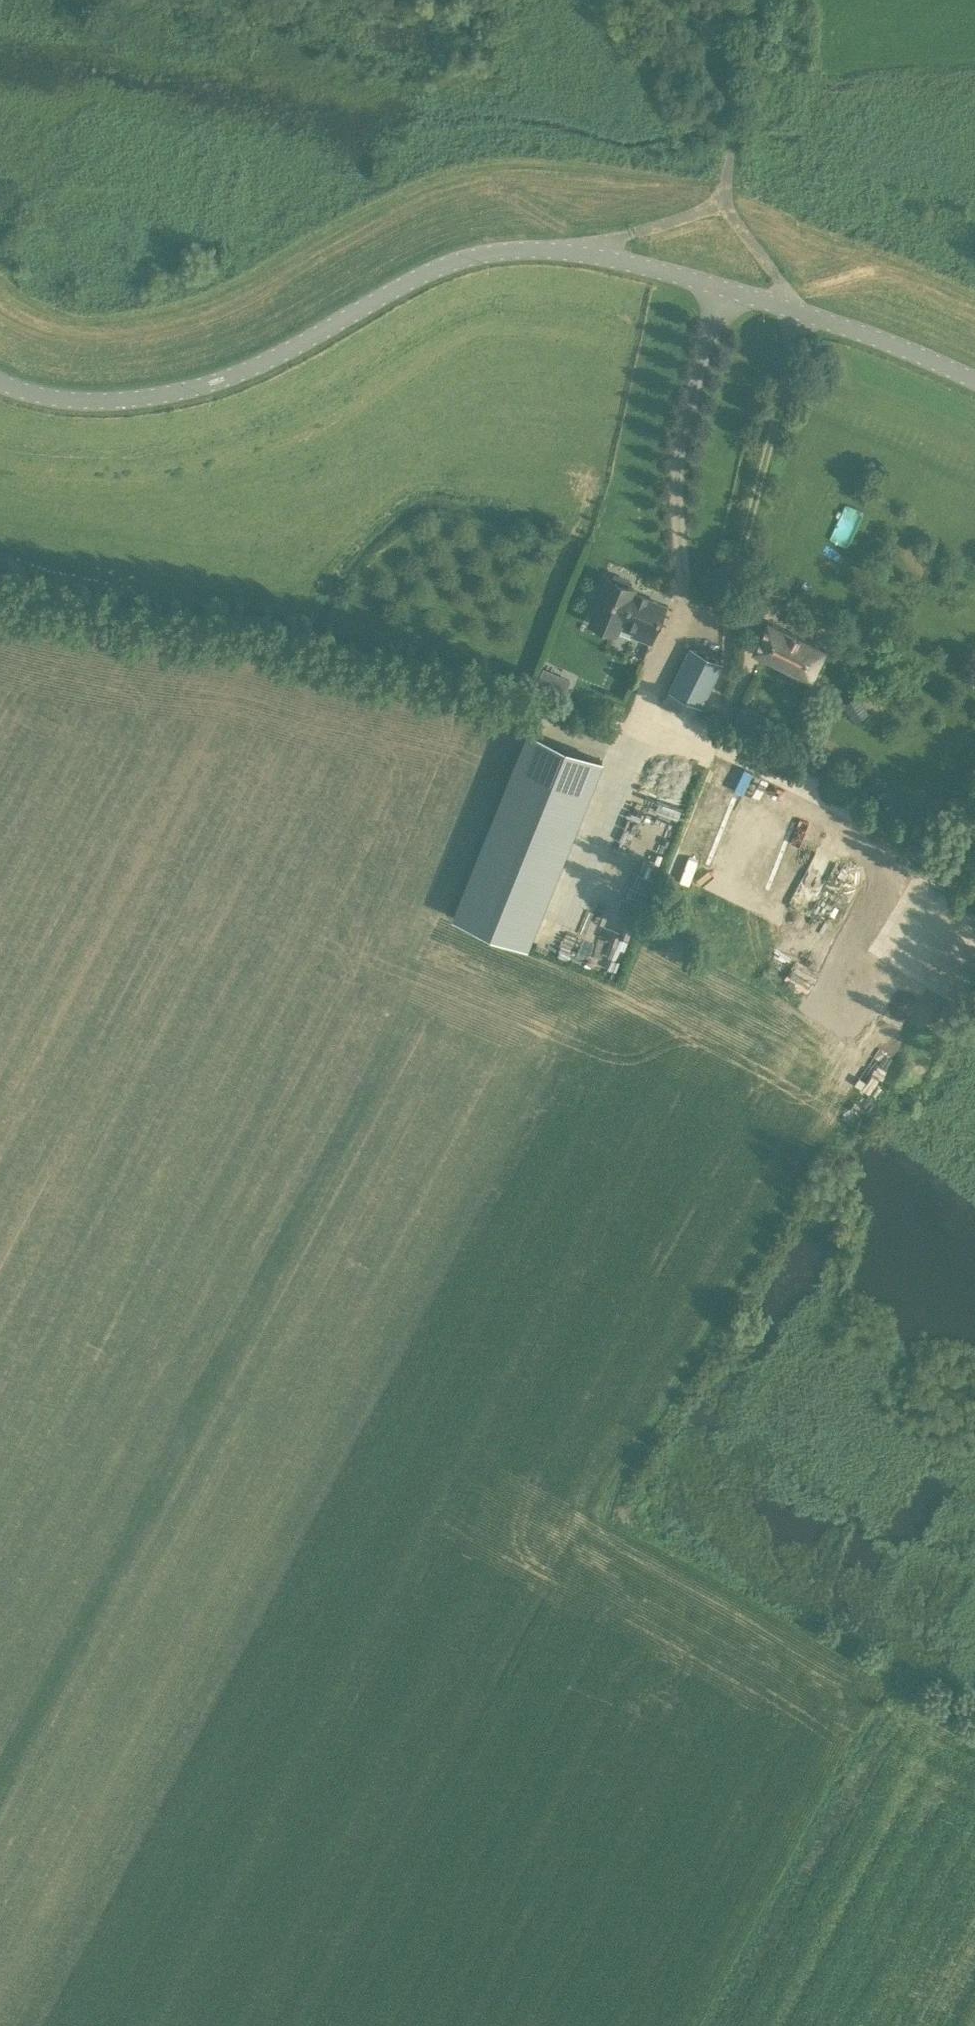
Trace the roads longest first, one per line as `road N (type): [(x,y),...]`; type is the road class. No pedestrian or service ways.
road 1 (track): [(0,285),(42,314),(81,325),(195,310),(451,182),(506,170),(583,170),(723,188),(772,220),(974,305)]
road 2 (unclassified): [(0,378),(61,397),(163,396),(232,377),(398,287),(479,254),(549,249),(628,261),(800,310),(974,378)]
road 3 (track): [(745,541),(800,310)]

